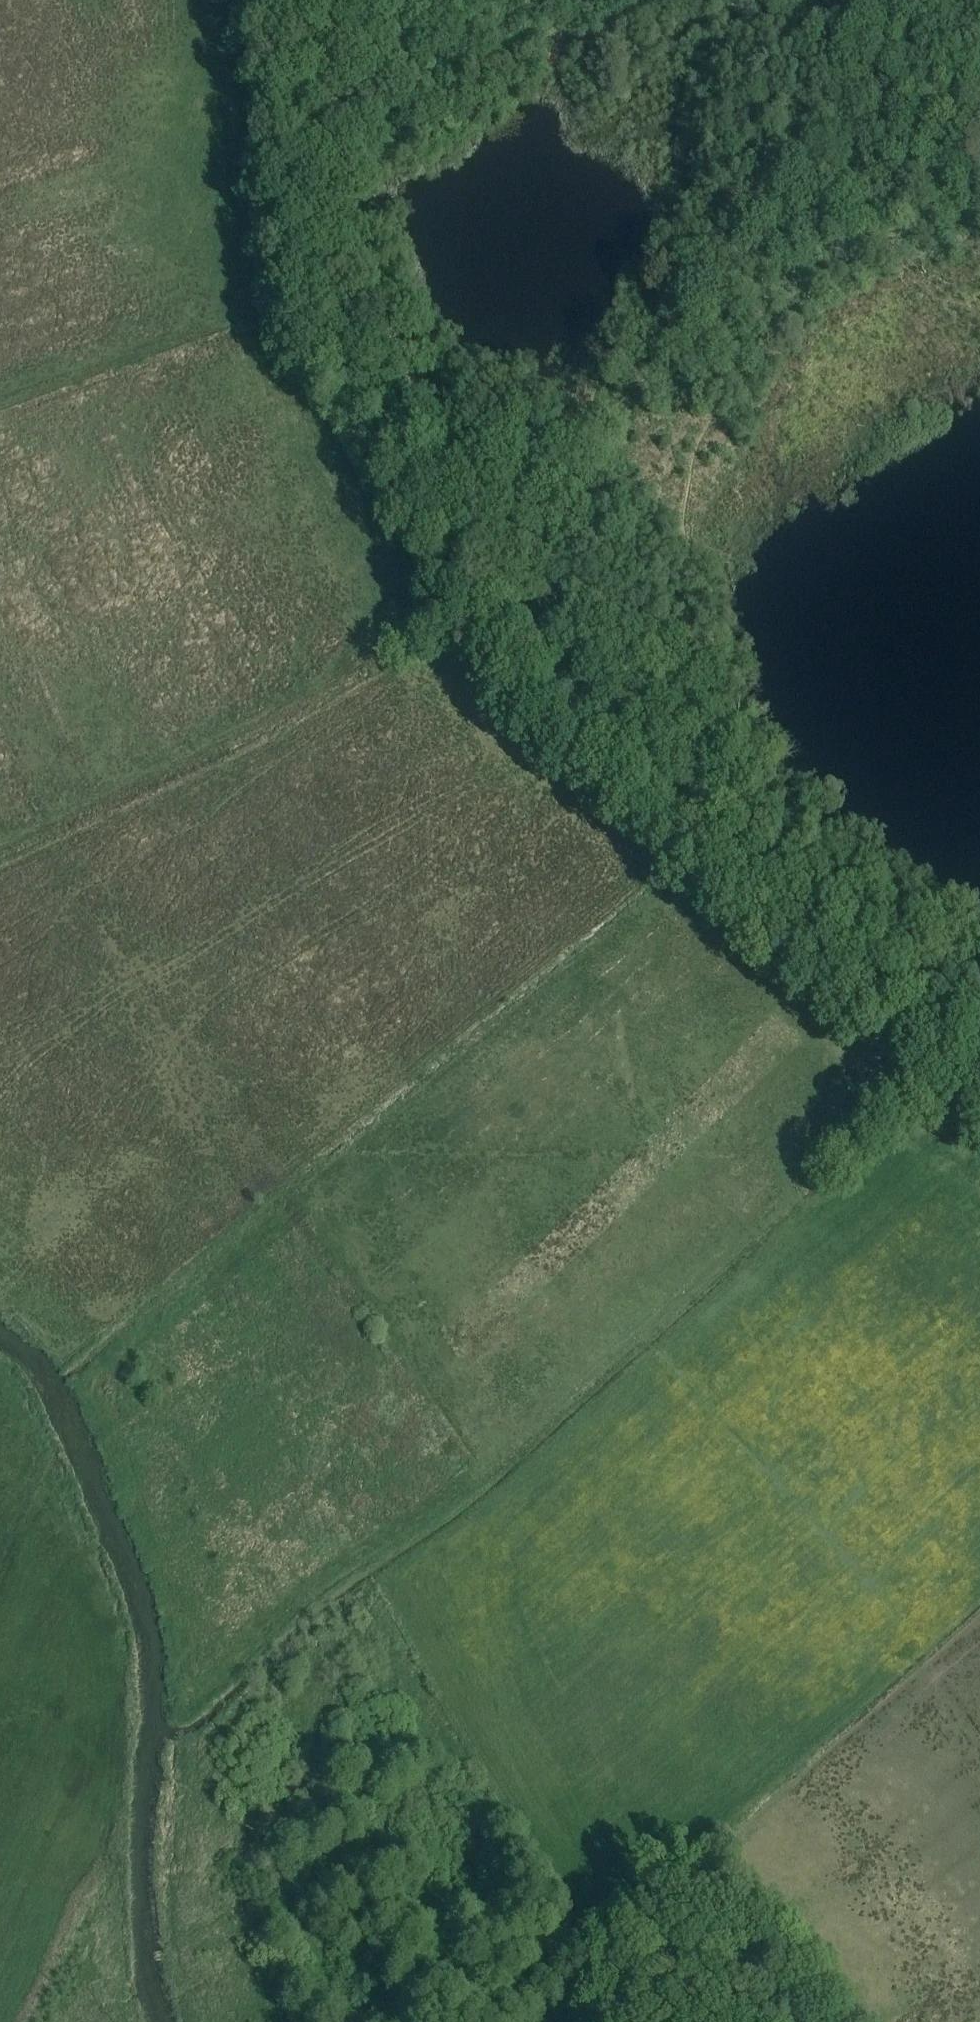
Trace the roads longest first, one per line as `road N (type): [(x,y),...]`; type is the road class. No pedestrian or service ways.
road 1 (track): [(499,561),(593,712),(635,759),(809,926),(979,1068)]
road 2 (track): [(338,24),(340,152),(356,236),(380,308),(460,456),(499,561)]

